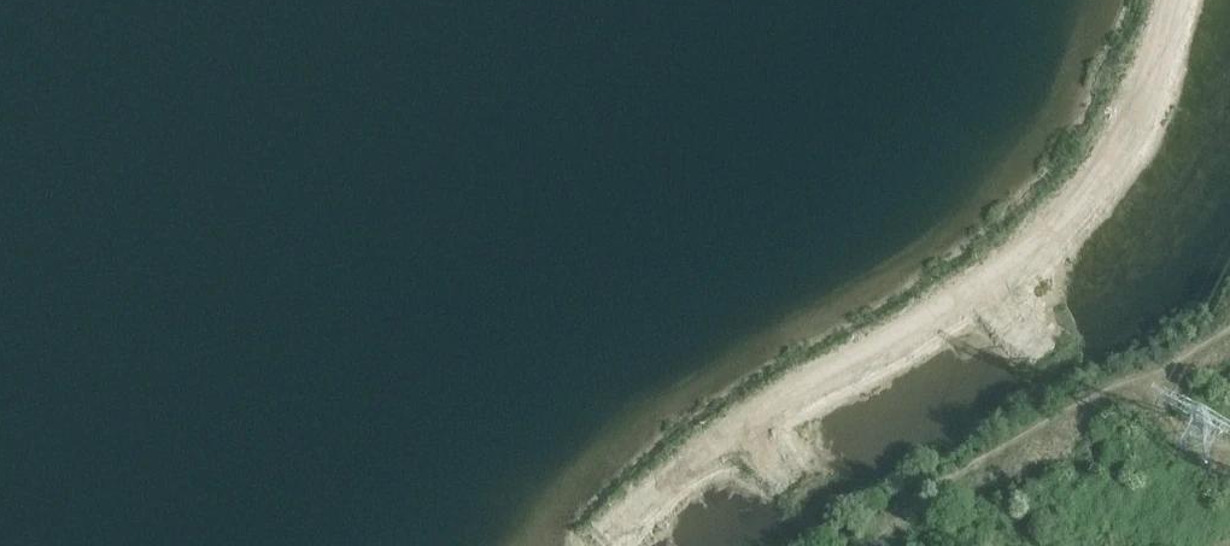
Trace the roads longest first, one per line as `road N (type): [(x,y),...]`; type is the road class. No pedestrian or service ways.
road 1 (track): [(619,545),(709,470),(881,370),(1047,256),(1141,166),(1184,65),(1201,0)]

